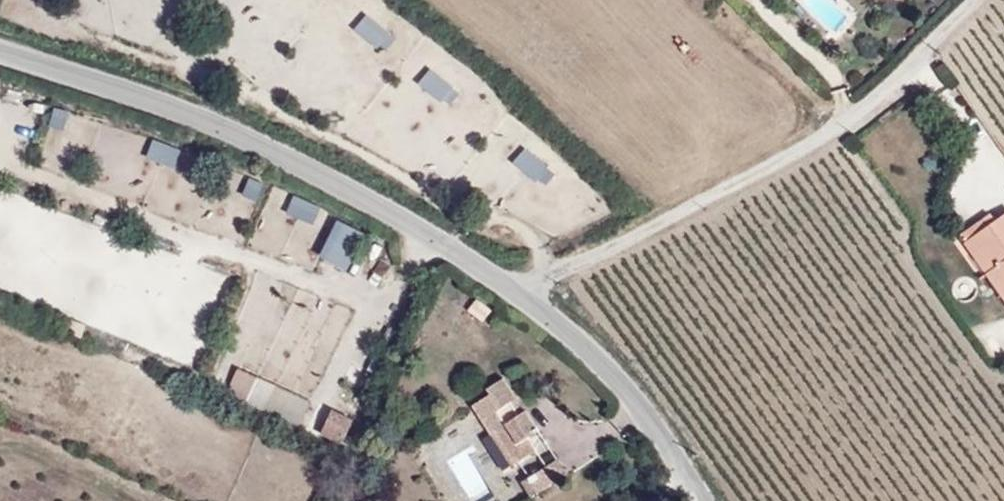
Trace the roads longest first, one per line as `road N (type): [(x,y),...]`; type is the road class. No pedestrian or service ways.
road 1 (unclassified): [(523,298),(353,192),(191,115),(0,51)]
road 2 (unclassified): [(523,298),(544,279),(836,128),(973,0)]
road 3 (unclassified): [(699,500),(622,385),(523,298)]

